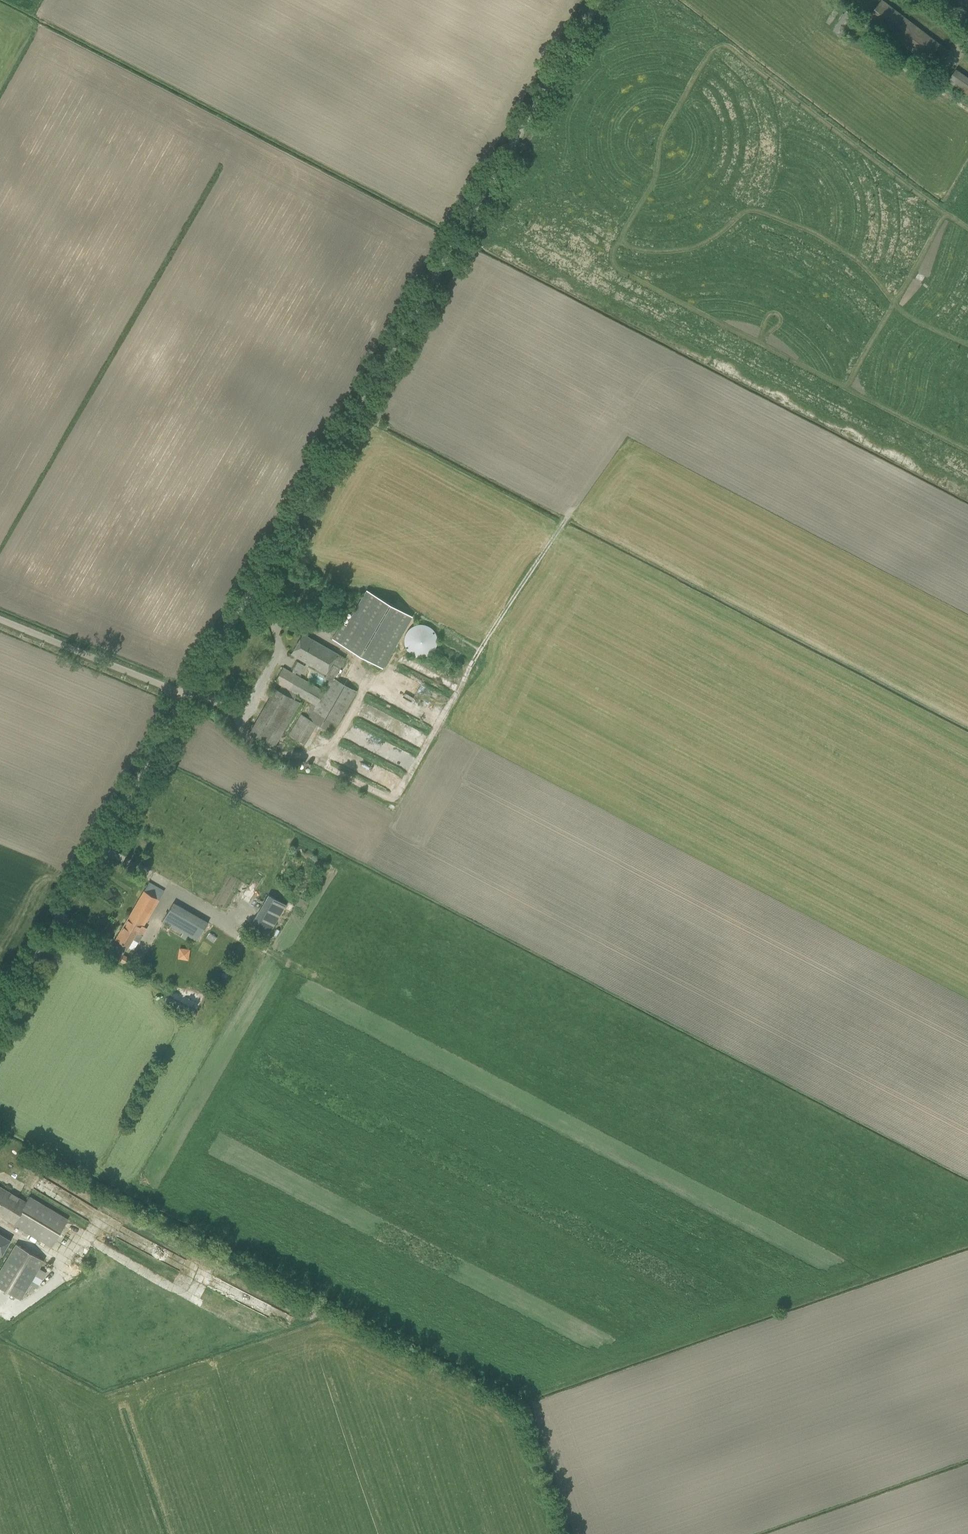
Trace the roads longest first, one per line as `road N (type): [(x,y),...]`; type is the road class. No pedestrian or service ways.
road 1 (unclassified): [(188,703),(599,0)]
road 2 (unclassified): [(0,1025),(188,703)]
road 3 (unclassified): [(188,703),(0,625)]

